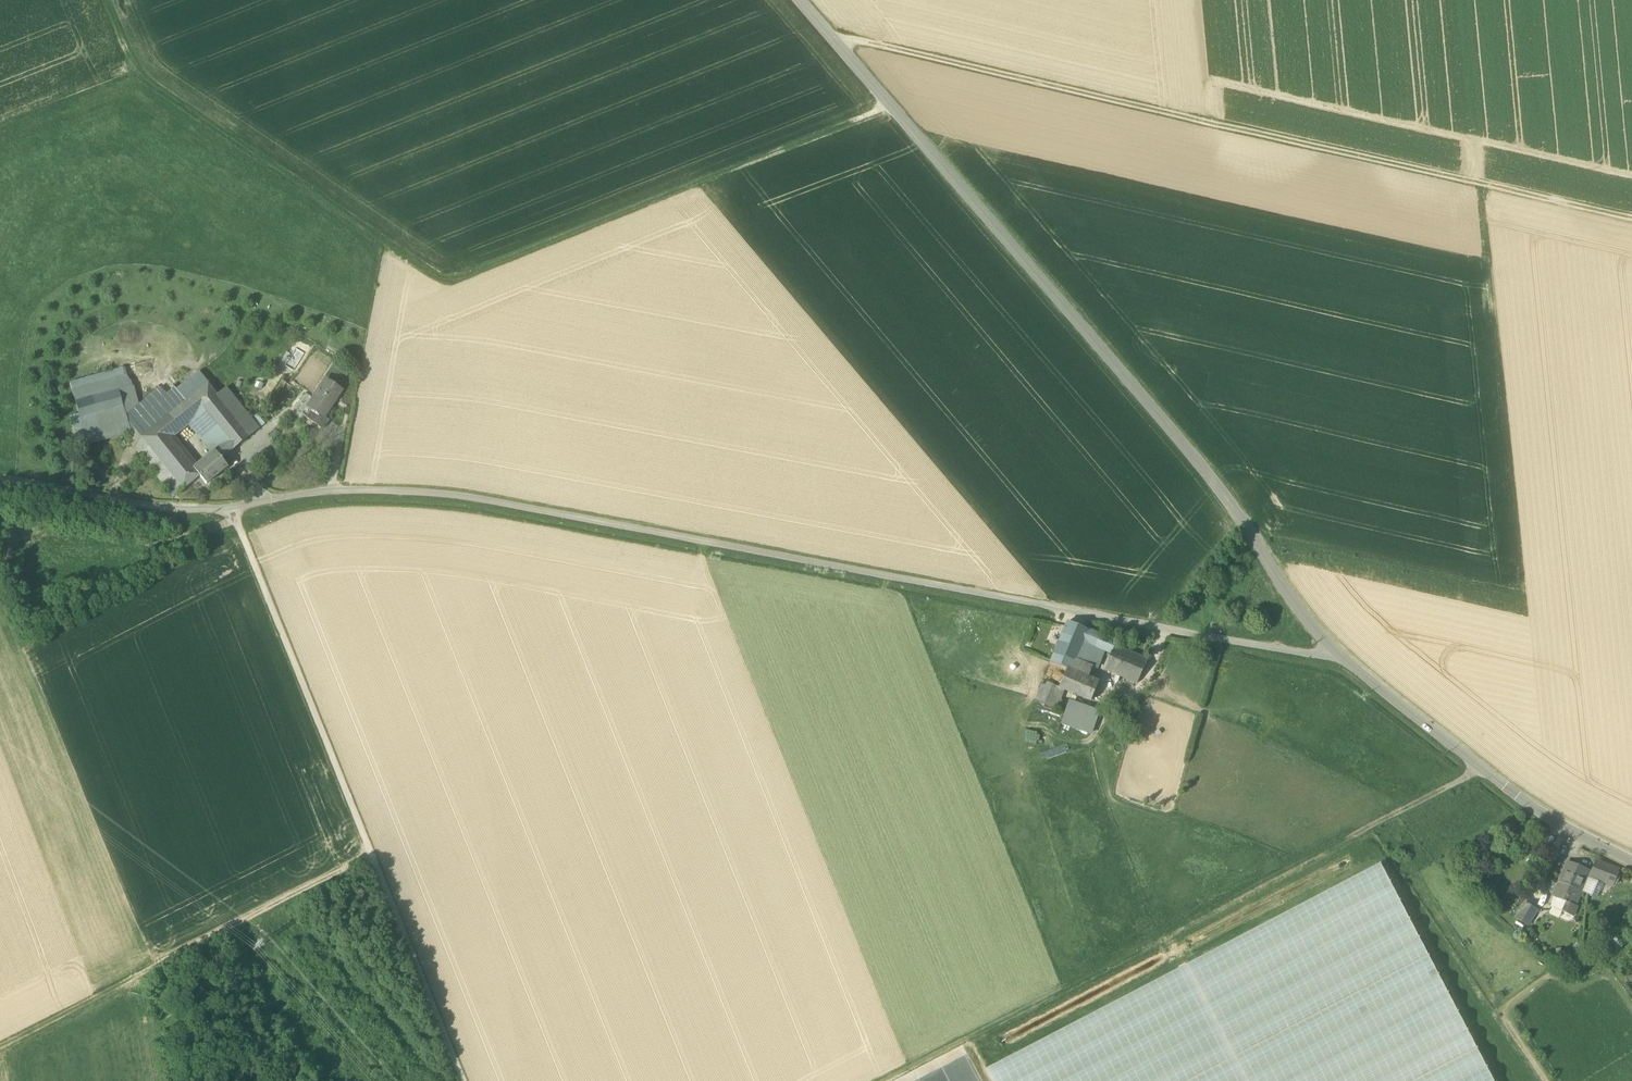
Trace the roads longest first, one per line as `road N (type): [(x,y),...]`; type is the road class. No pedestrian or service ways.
road 1 (unclassified): [(0,479),(167,509),(230,507),(326,489),(467,495),(1334,661)]
road 2 (track): [(891,105),(439,284),(135,71),(106,0)]
road 3 (residential): [(801,0),(1198,461),(1334,661)]
road 4 (track): [(1631,219),(856,39),(837,42)]
road 5 (track): [(230,507),(463,1080)]
road 6 (track): [(372,855),(0,1046)]
road 7 (residential): [(1334,661),(1542,813),(1631,859)]

